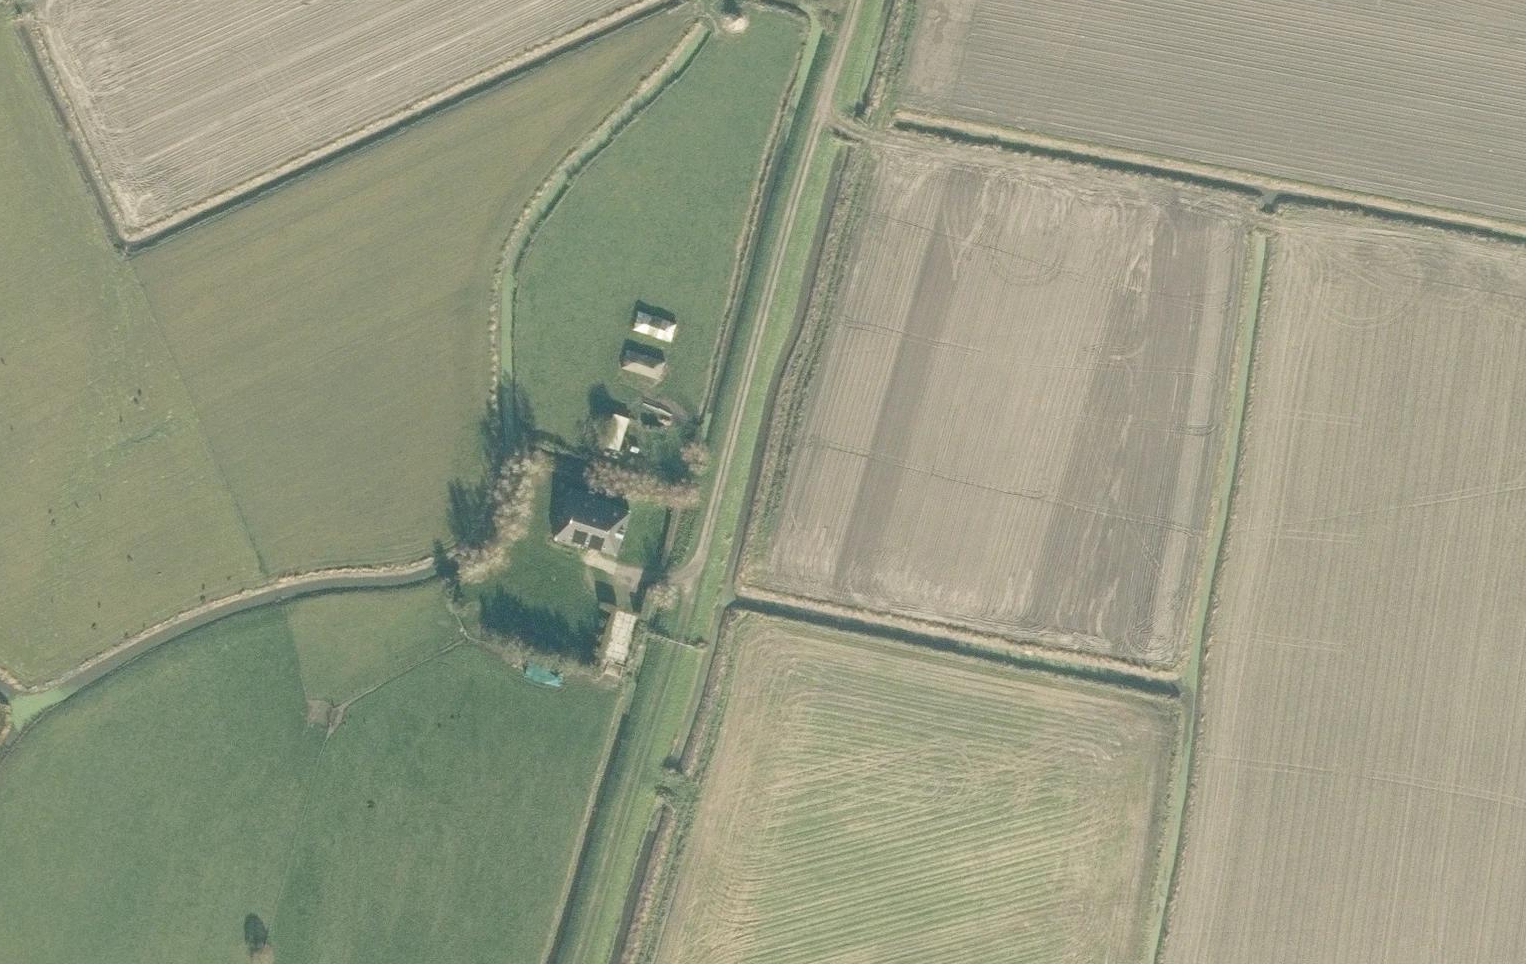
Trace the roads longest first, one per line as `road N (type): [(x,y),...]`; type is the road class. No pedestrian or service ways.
road 1 (track): [(696,572),(857,0)]
road 2 (track): [(696,572),(575,963)]

